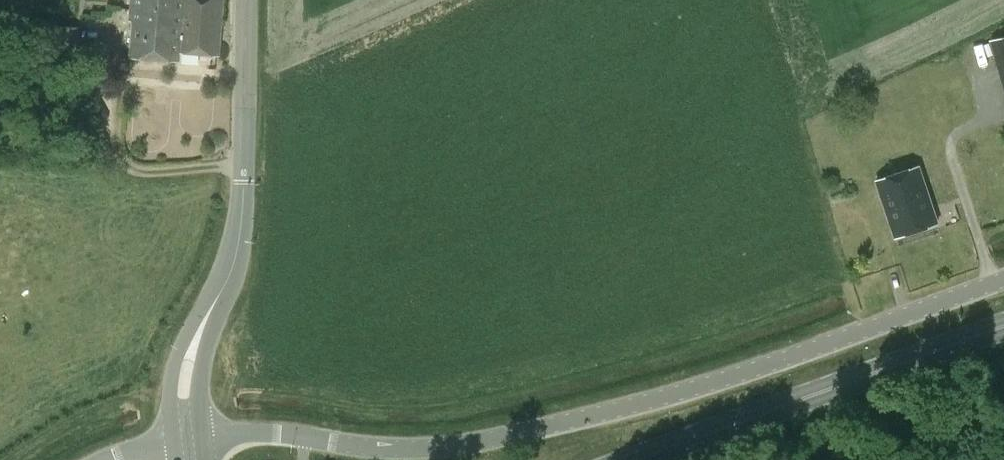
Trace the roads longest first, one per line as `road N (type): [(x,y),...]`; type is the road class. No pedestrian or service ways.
road 1 (unclassified): [(200,431),(452,448),(715,383),(1003,279)]
road 2 (secondary): [(636,459),(1003,325)]
road 3 (tertiary): [(226,284),(241,233),(245,0)]
road 4 (tertiary): [(226,284),(179,352),(172,437)]
road 5 (tertiary): [(200,431),(201,365),(226,284)]

